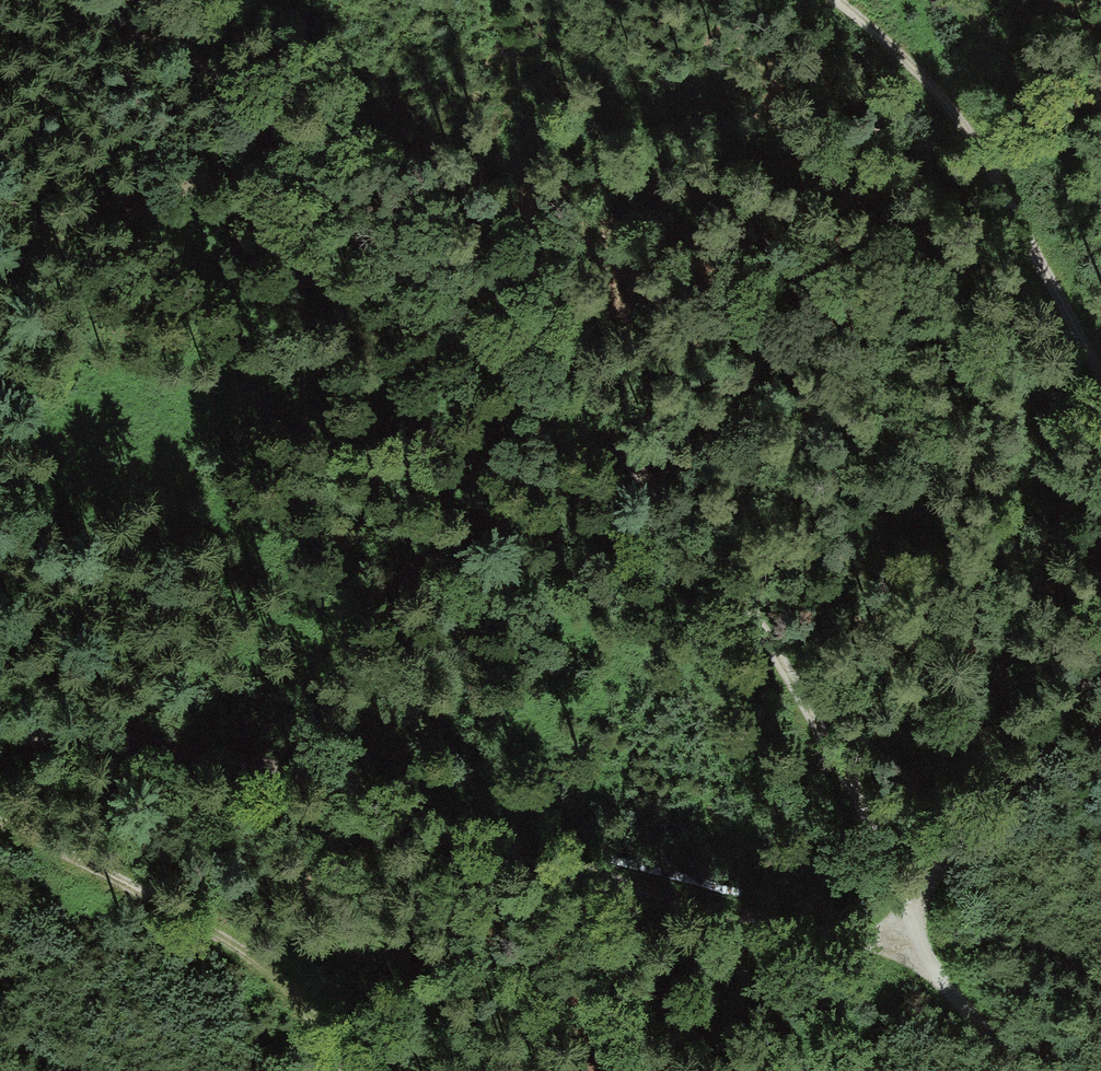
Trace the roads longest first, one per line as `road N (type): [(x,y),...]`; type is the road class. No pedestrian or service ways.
road 1 (track): [(905,899),(883,822),(810,722),(710,537),(634,447),(447,294),(203,66),(82,0)]
road 2 (track): [(900,946),(548,864),(212,750),(0,733)]
road 3 (track): [(1039,1070),(900,946),(905,899),(1100,645)]
road 4 (track): [(1100,380),(1022,209),(927,67),(848,0)]
road 5 (track): [(0,829),(264,958),(346,1070)]
road 6 (track): [(295,152),(93,219),(0,264)]

